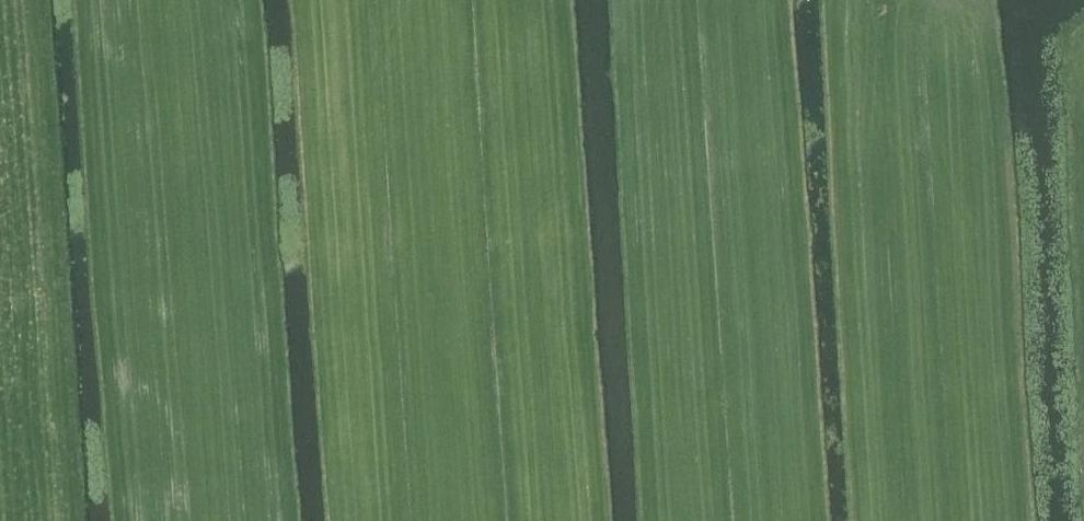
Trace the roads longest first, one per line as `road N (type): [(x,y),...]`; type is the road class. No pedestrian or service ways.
road 1 (track): [(98,0),(163,520)]

